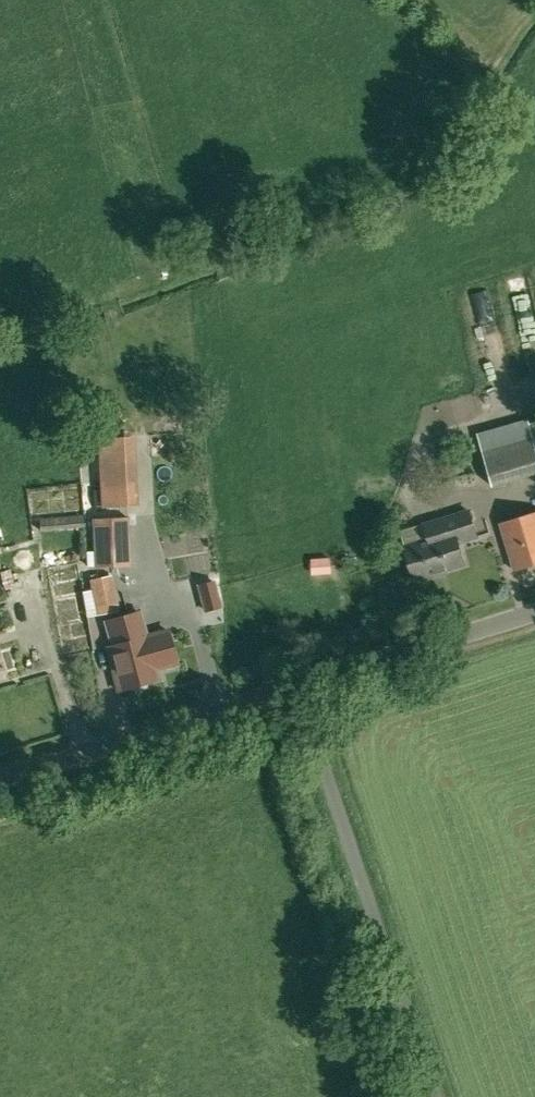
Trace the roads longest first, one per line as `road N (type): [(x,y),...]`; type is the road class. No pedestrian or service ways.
road 1 (unclassified): [(432,1096),(295,694)]
road 2 (unclassified): [(0,778),(295,694)]
road 3 (unclassified): [(295,694),(534,618)]

